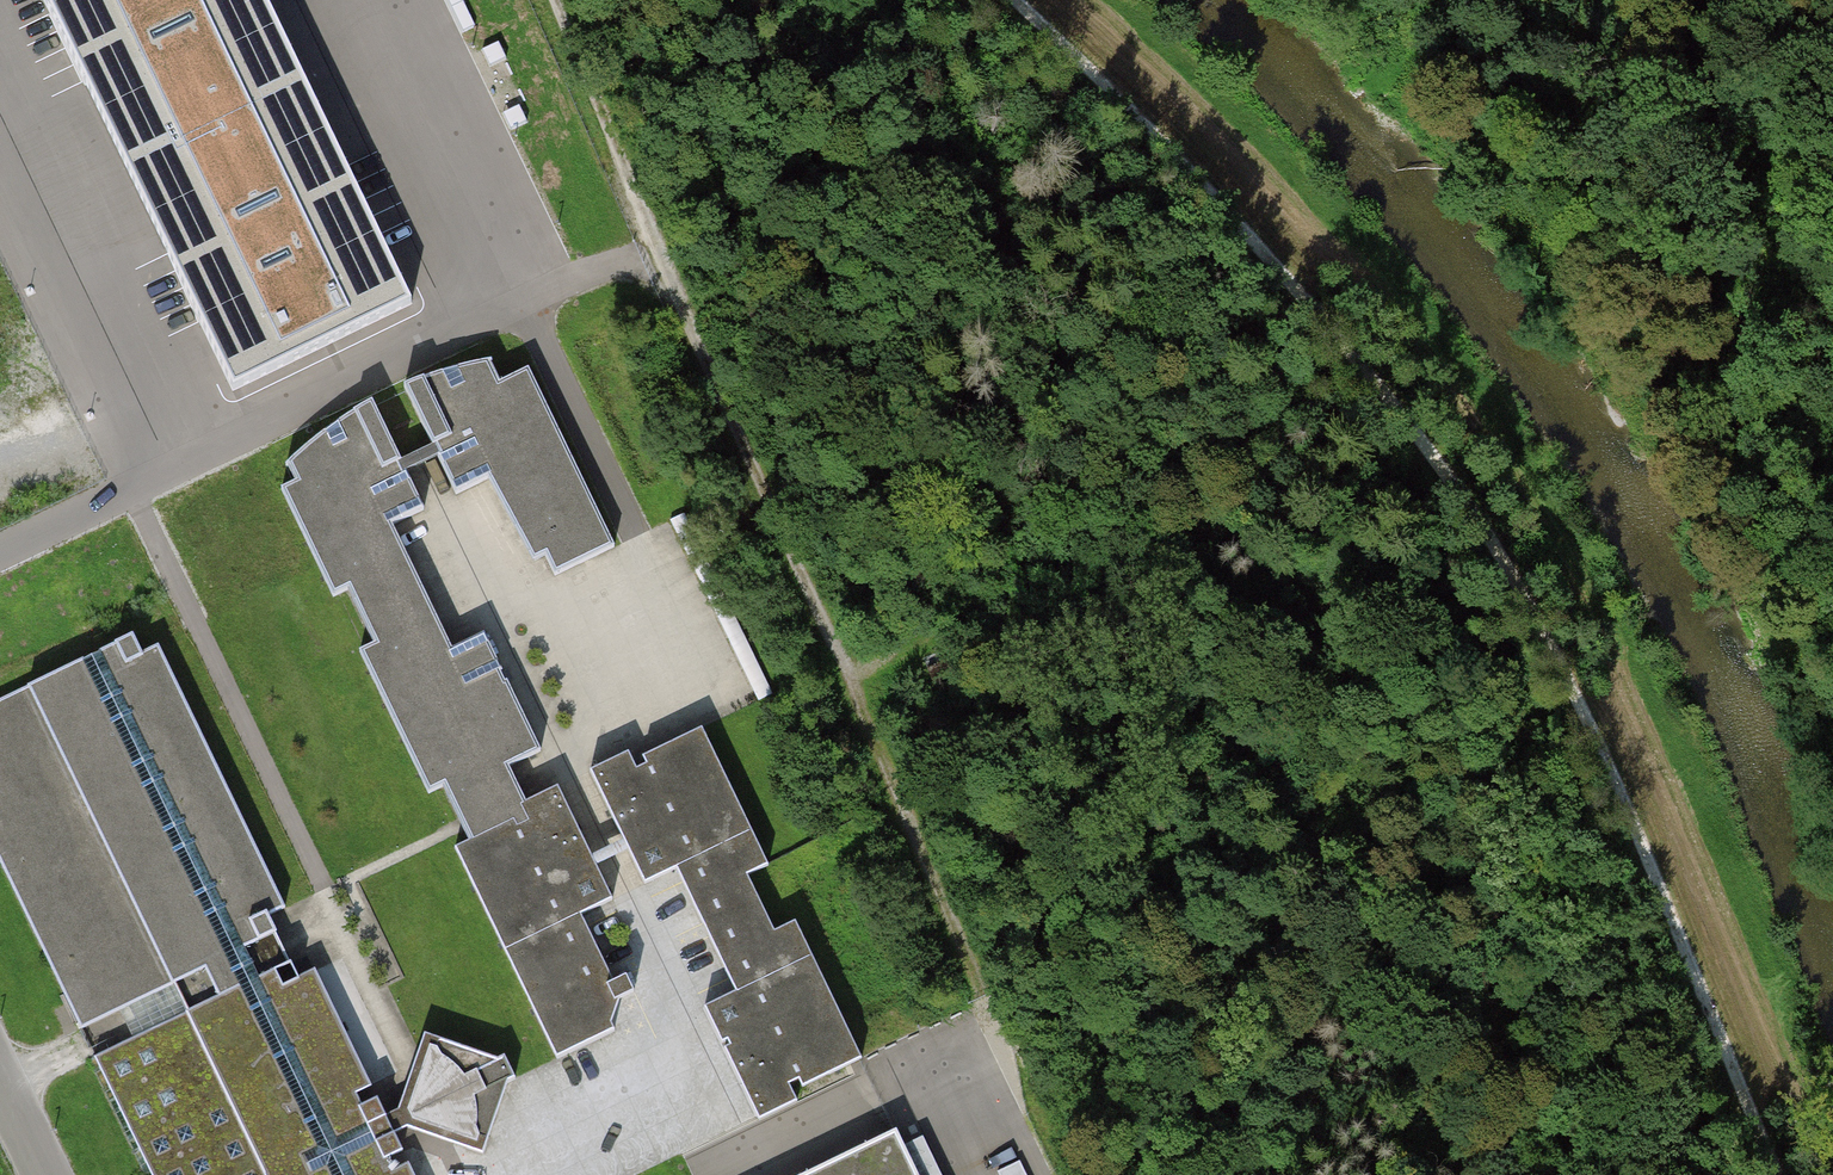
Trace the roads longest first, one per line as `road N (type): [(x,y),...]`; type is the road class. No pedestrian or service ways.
road 1 (track): [(1010,0),(1293,285),(1451,479),(1570,685),(1778,1174)]
road 2 (track): [(844,666),(1081,578),(1117,578),(1145,590),(1167,612),(1217,712),(1382,990),(1476,1174)]
road 3 (track): [(662,250),(982,998)]
road 4 (track): [(555,0),(662,250)]
road 5 (track): [(1832,110),(1755,0)]

